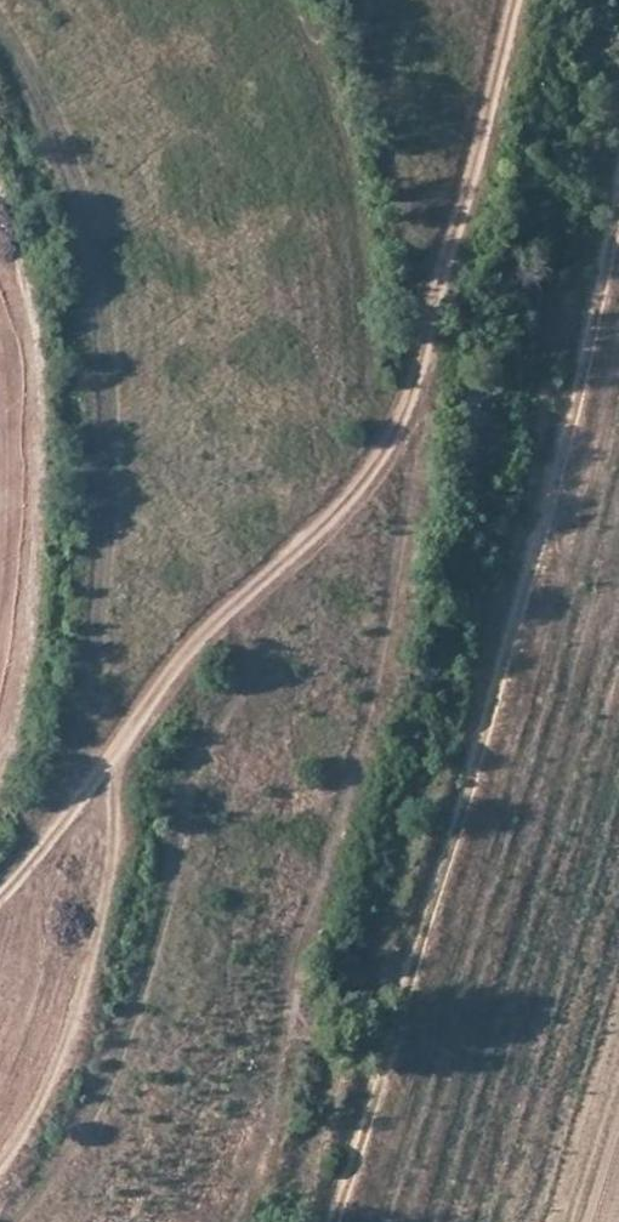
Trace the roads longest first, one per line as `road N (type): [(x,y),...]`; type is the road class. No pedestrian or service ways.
road 1 (track): [(618,190),(580,387),(445,867),(332,1221)]
road 2 (track): [(519,0),(422,370),(398,426),(367,474),(148,706),(92,792),(0,900)]
road 3 (track): [(0,1164),(35,1106),(108,912),(125,806),(121,747)]

